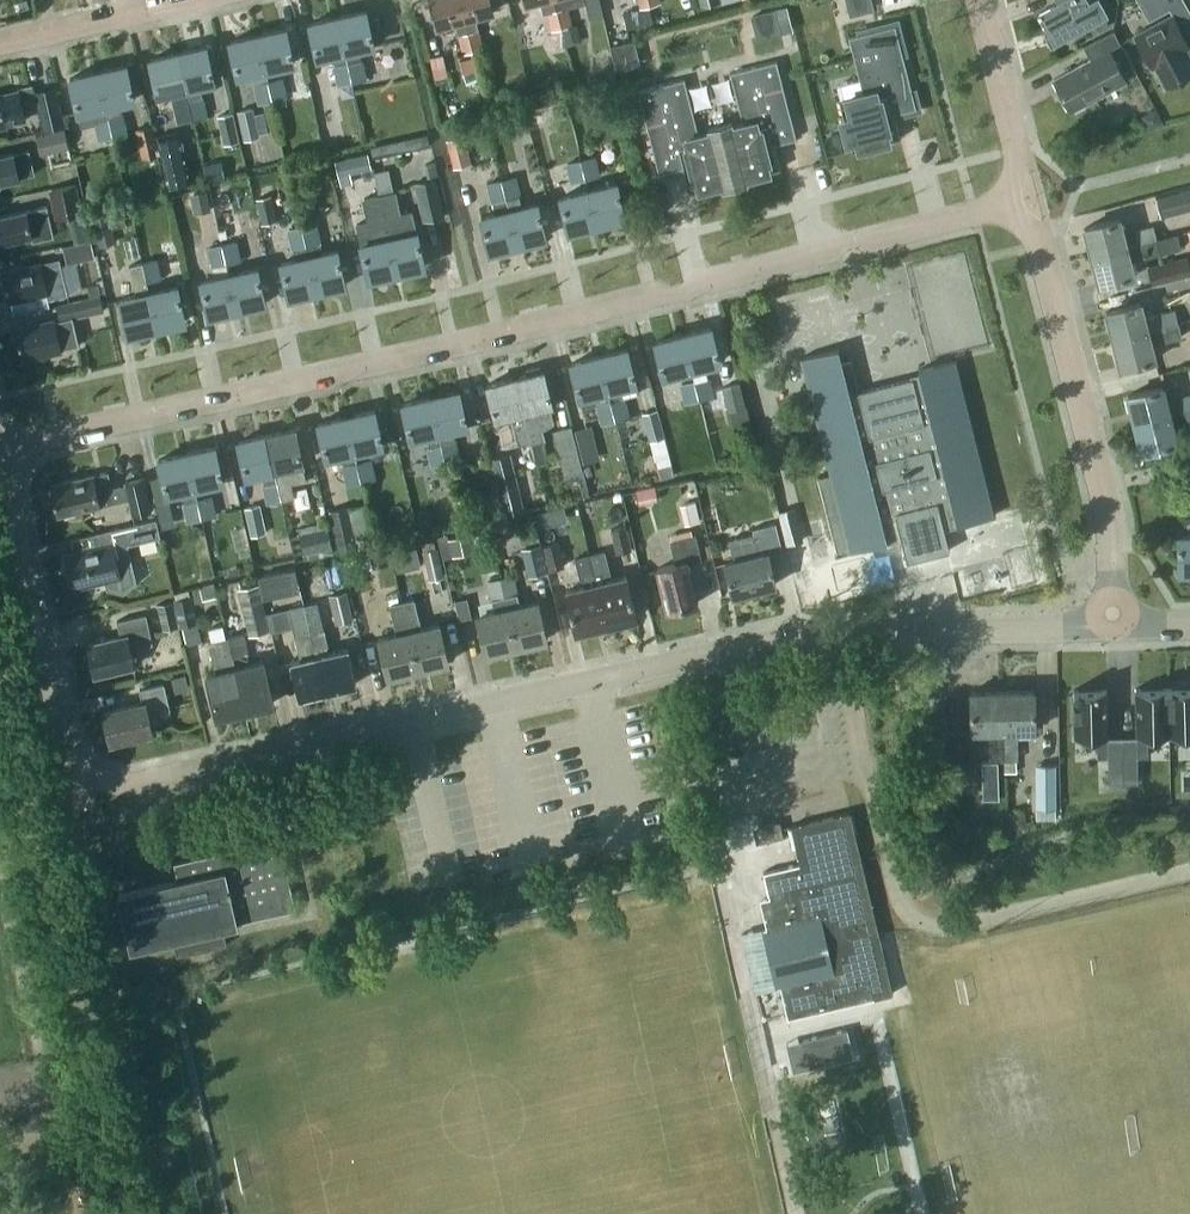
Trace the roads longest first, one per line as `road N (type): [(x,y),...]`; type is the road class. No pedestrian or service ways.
road 1 (residential): [(1113,624),(785,635),(124,784),(90,773),(67,745),(0,458)]
road 2 (residential): [(0,448),(682,293),(845,239),(1006,203)]
road 3 (residential): [(1113,624),(1109,507),(1042,245),(1006,203)]
road 4 (residential): [(1006,203),(1018,150),(980,0)]
road 5 (residential): [(0,43),(187,0)]

